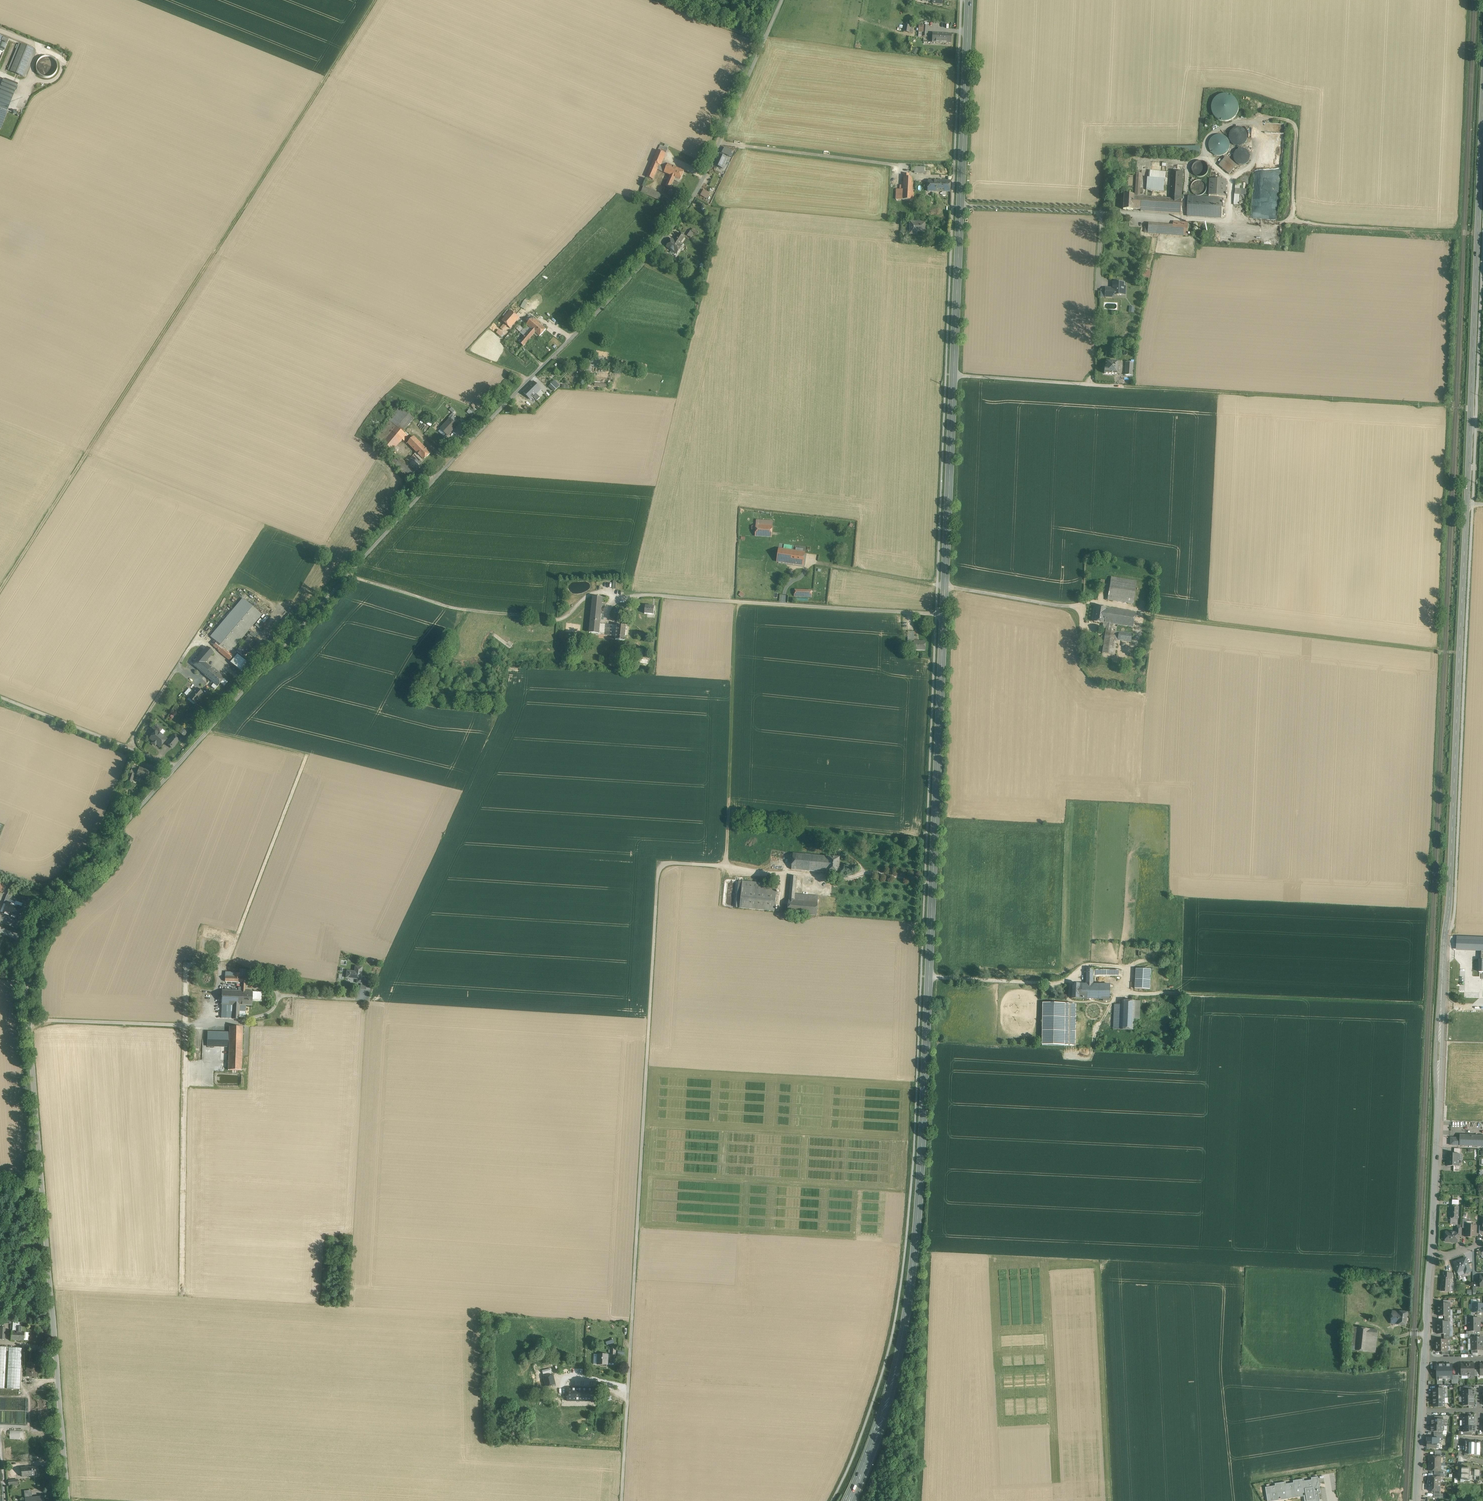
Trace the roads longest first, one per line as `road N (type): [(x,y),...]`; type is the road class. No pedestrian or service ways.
road 1 (primary): [(849,1500),(891,1393),(916,1232),(969,0)]
road 2 (unclassified): [(176,767),(661,242),(699,188),(782,0)]
road 3 (tertiary): [(1431,1255),(1467,504)]
road 4 (track): [(375,0),(0,590)]
road 5 (track): [(622,1500),(659,876),(667,863),(723,865)]
road 6 (unclassified): [(68,1500),(23,936)]
road 7 (tertiary): [(1467,504),(1482,110)]
road 8 (track): [(1458,232),(1197,221)]
road 9 (unclassified): [(23,936),(176,767)]
road 10 (track): [(231,949),(304,762)]
road 11 (residential): [(0,697),(176,767)]
road 12 (track): [(811,563),(938,585)]

